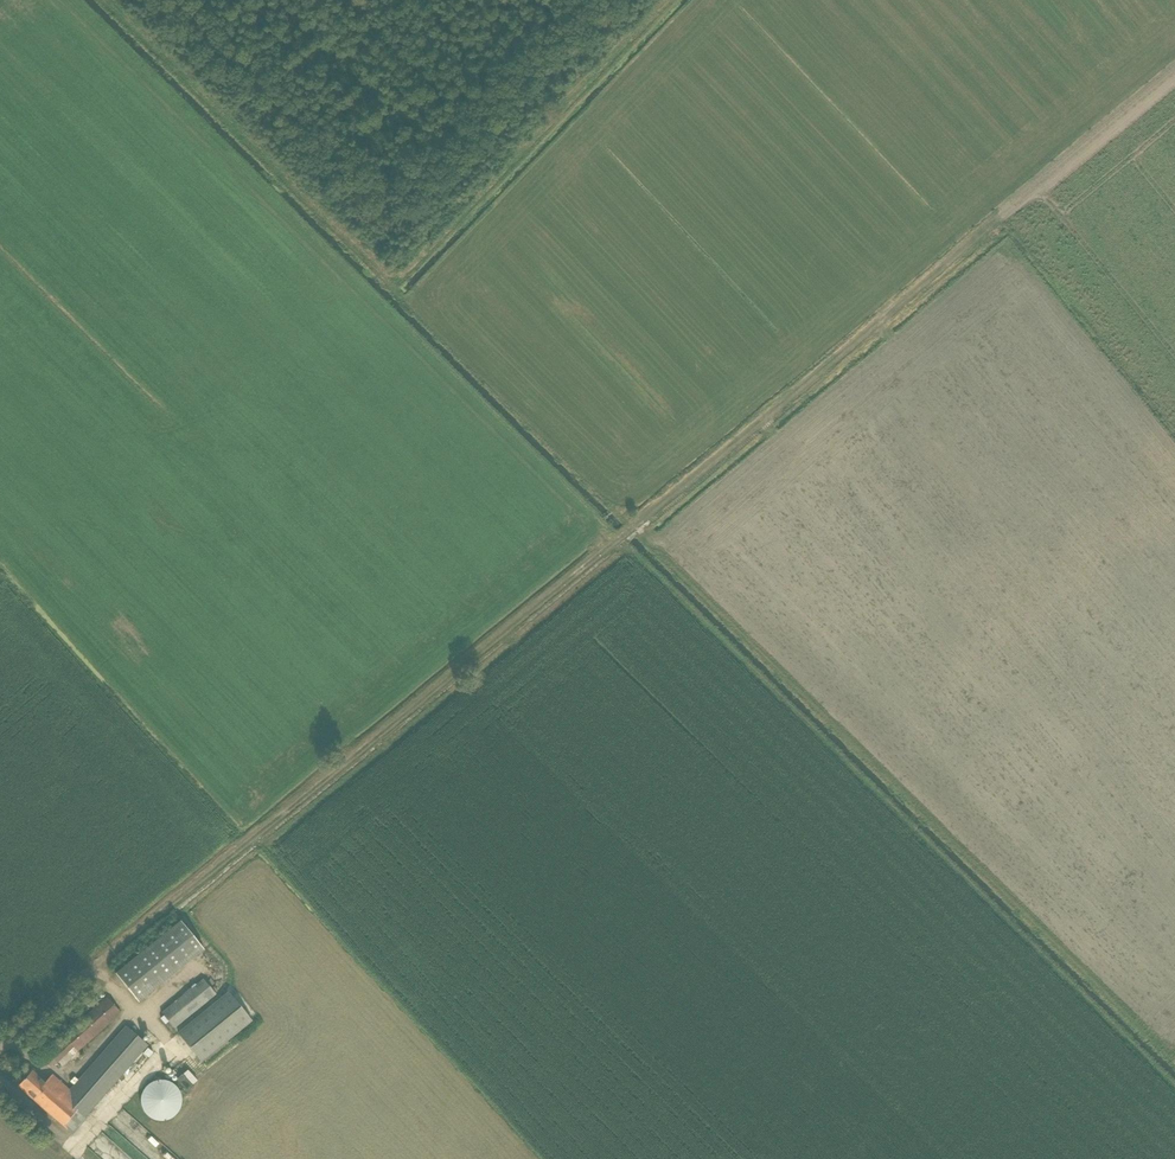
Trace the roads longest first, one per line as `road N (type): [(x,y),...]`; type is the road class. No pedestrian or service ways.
road 1 (track): [(999,220),(0,1049)]
road 2 (track): [(579,132),(704,0)]

